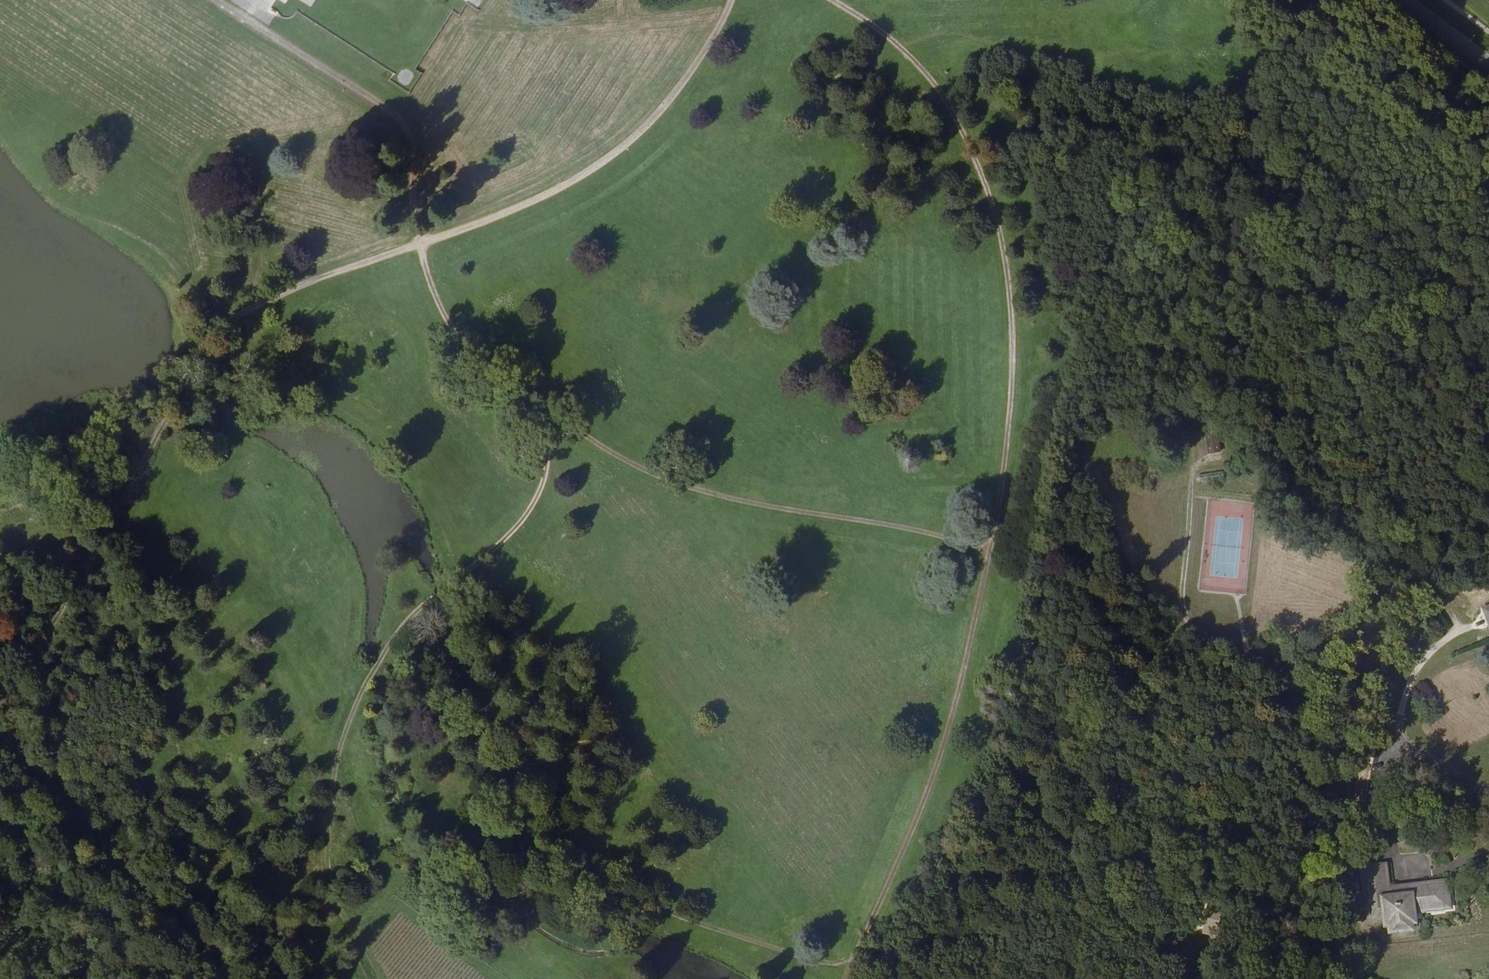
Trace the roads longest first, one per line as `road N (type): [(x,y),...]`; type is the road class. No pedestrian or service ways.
road 1 (track): [(854,970),(955,723),(1004,492),(1016,361),(1003,234),(963,122),(904,46),(834,0)]
road 2 (track): [(735,0),(662,114),(607,162),(485,224),(260,305),(210,347),(192,373)]
road 3 (track): [(549,413),(543,481),(529,509),(401,627),(368,680),(337,759),(322,879),(376,978)]
road 4 (track): [(453,581),(536,846),(554,865),(854,970)]
road 5 (track): [(1488,791),(1143,603),(993,547)]
road 6 (track): [(549,413),(685,484),(993,547)]
road 7 (track): [(0,705),(87,575),(192,373)]
road 8 (track): [(232,978),(0,735)]
road 9 (track): [(419,245),(462,342),(549,413)]

